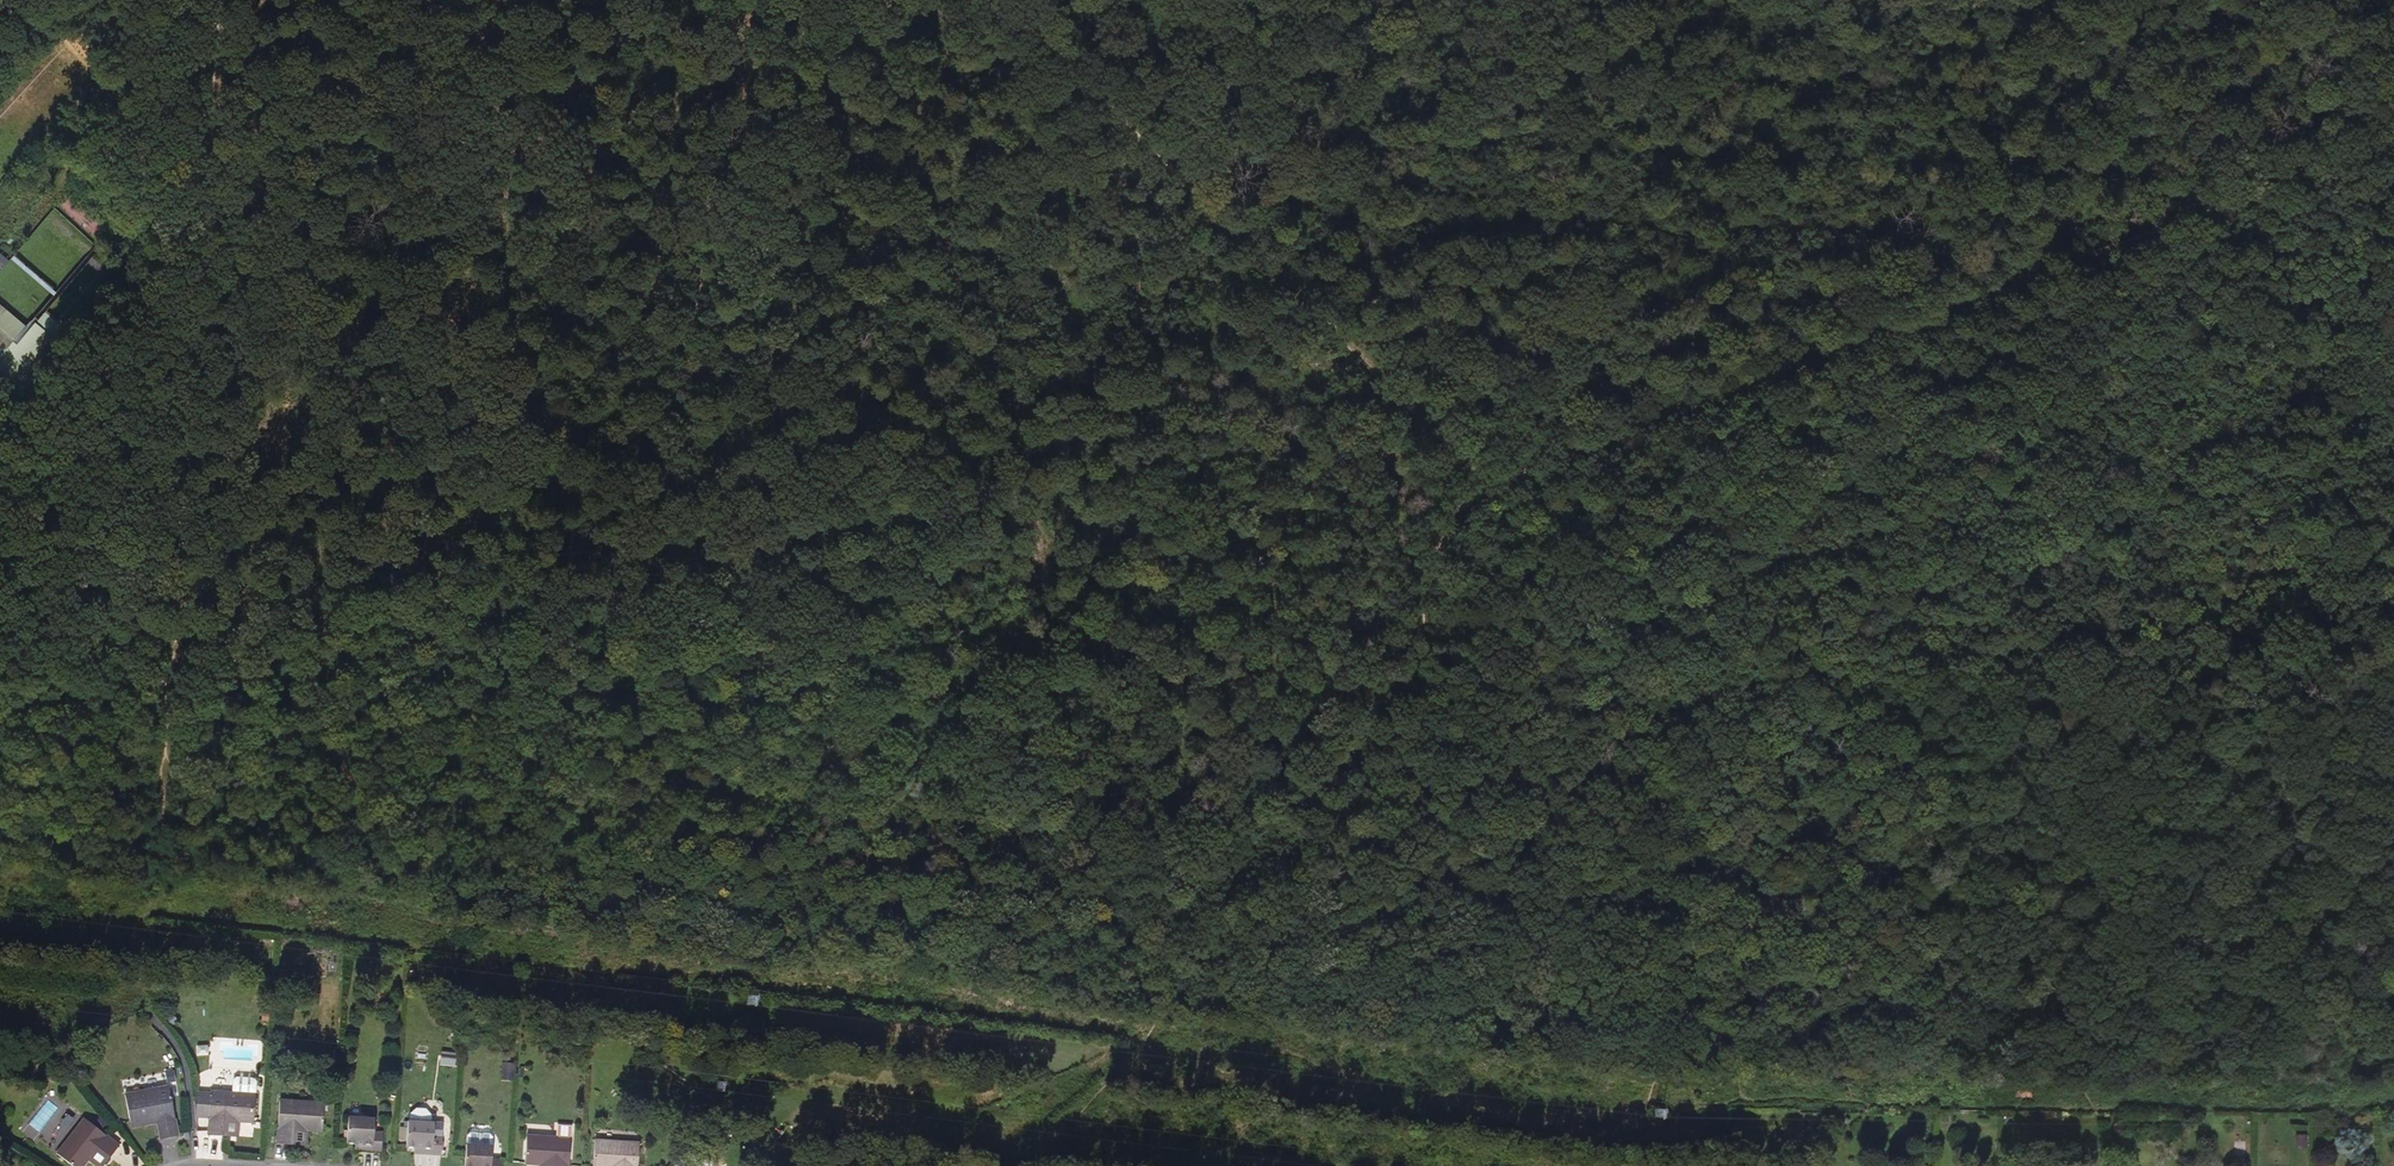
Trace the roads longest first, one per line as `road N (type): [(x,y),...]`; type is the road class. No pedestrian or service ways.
road 1 (track): [(1484,509),(2393,143)]
road 2 (track): [(1484,509),(983,0)]

